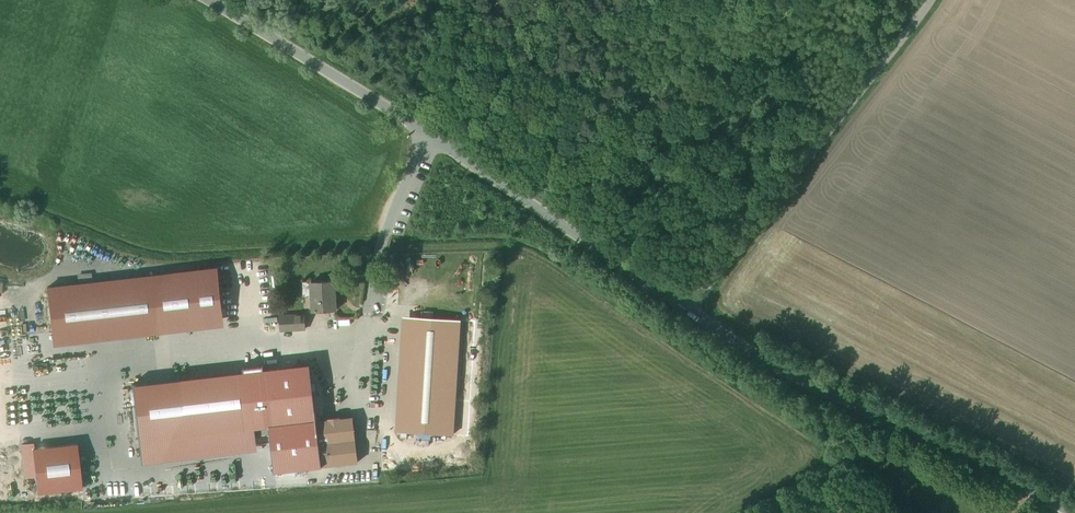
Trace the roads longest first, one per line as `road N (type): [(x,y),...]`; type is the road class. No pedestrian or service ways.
road 1 (unclassified): [(692,310),(1074,512)]
road 2 (unclassified): [(692,310),(920,0)]
road 3 (unclassified): [(429,135),(692,310)]
road 4 (unclassified): [(213,0),(429,135)]
road 5 (unclassified): [(429,135),(384,229),(365,312)]

